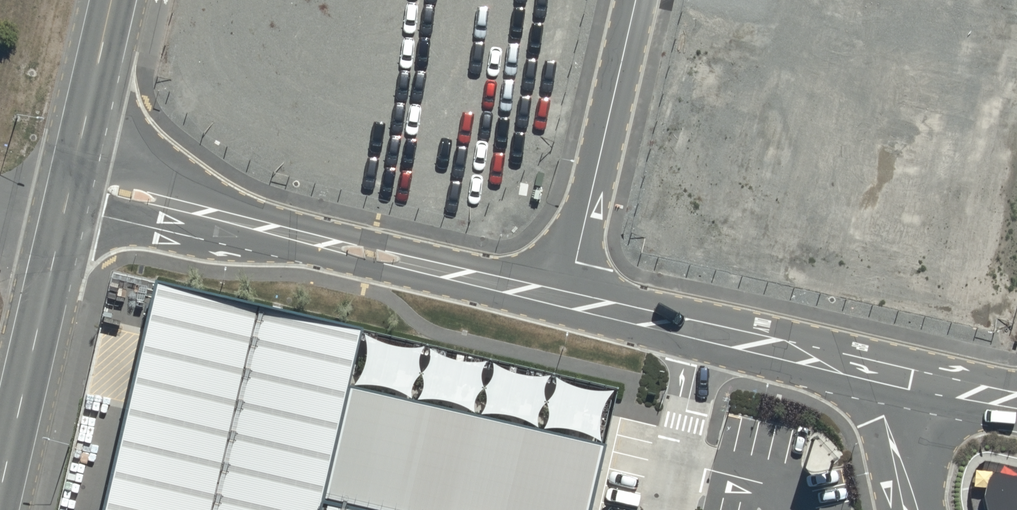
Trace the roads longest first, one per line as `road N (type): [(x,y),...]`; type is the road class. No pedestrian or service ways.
road 1 (unclassified): [(79,161),(469,258),(483,279)]
road 2 (unclassified): [(483,279),(462,289),(68,205)]
road 3 (unclassified): [(908,378),(561,297)]
road 4 (unclassified): [(561,297),(633,0)]
road 5 (tertiary): [(0,501),(68,205)]
road 6 (tertiary): [(79,161),(116,0)]
road 7 (unclassified): [(908,378),(893,448),(908,509)]

